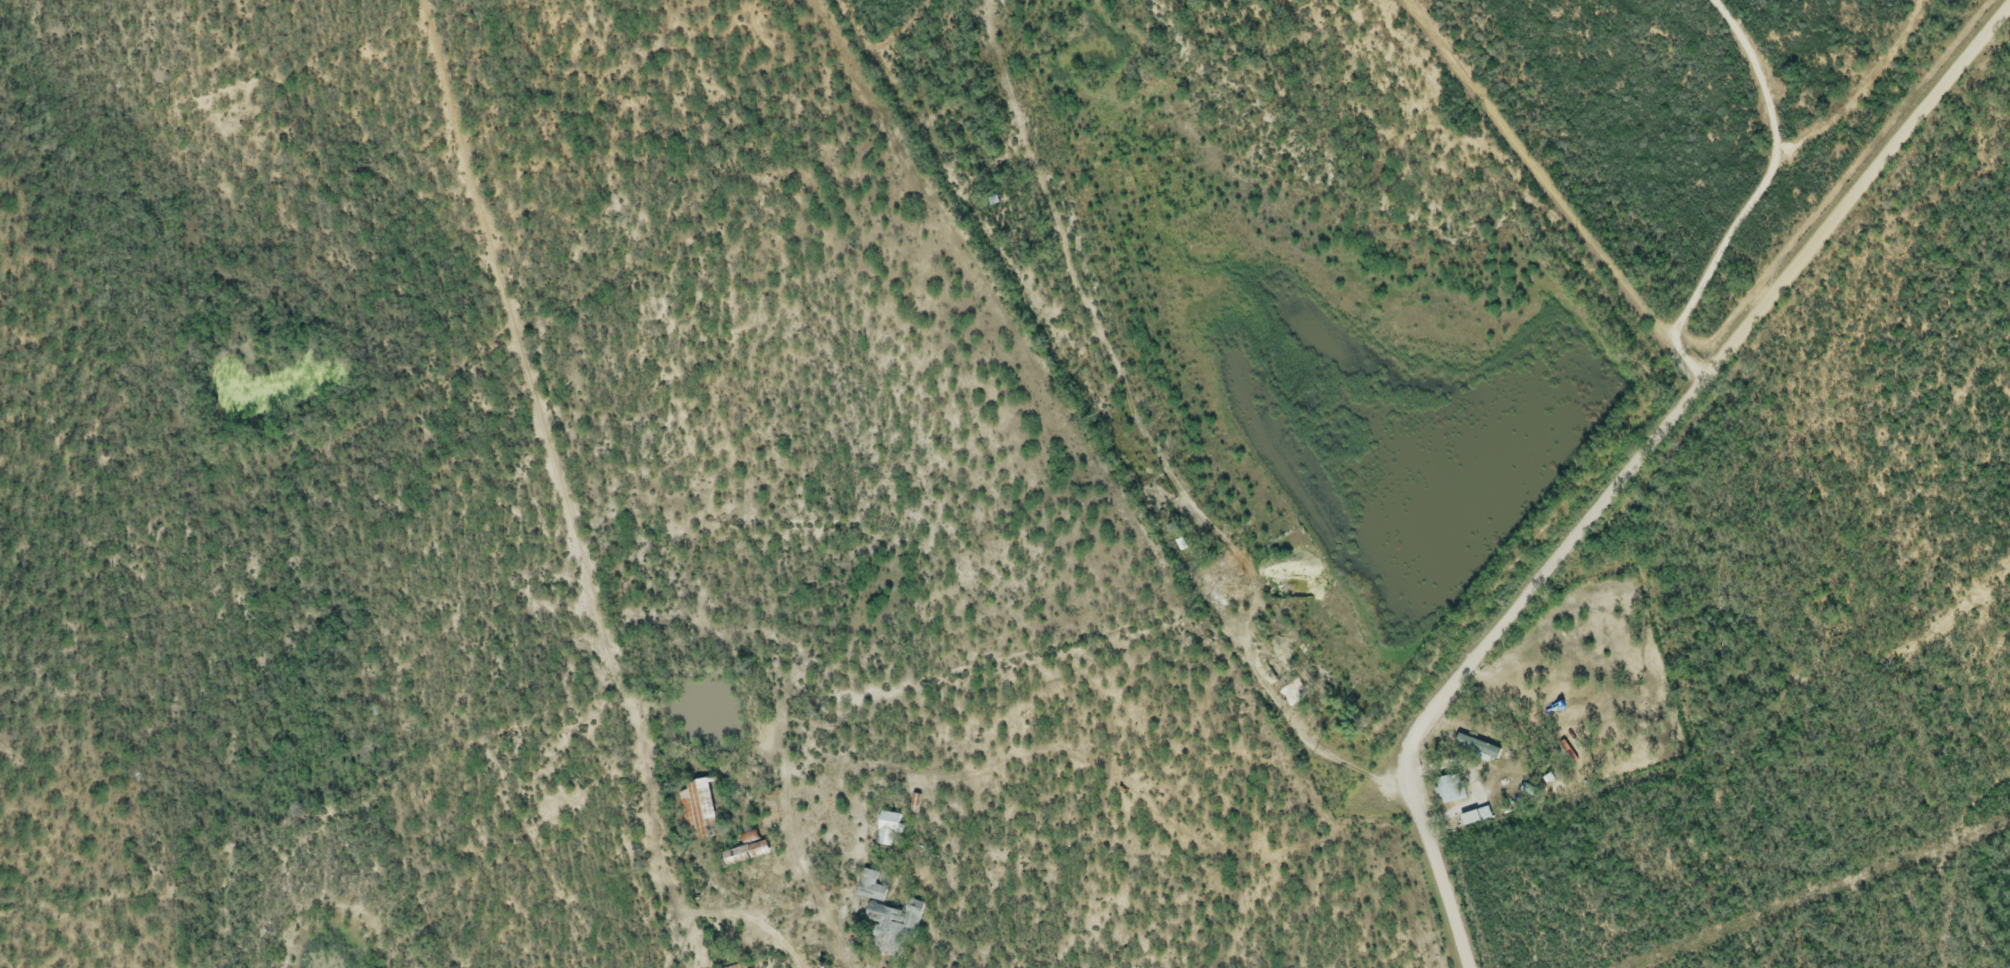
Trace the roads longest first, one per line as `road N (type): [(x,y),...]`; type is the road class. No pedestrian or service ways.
road 1 (residential): [(2008,0),(1407,739),(1398,789),(1435,867)]
road 2 (residential): [(858,967),(821,920),(821,856),(860,798),(903,788),(952,813),(952,944),(938,967)]

